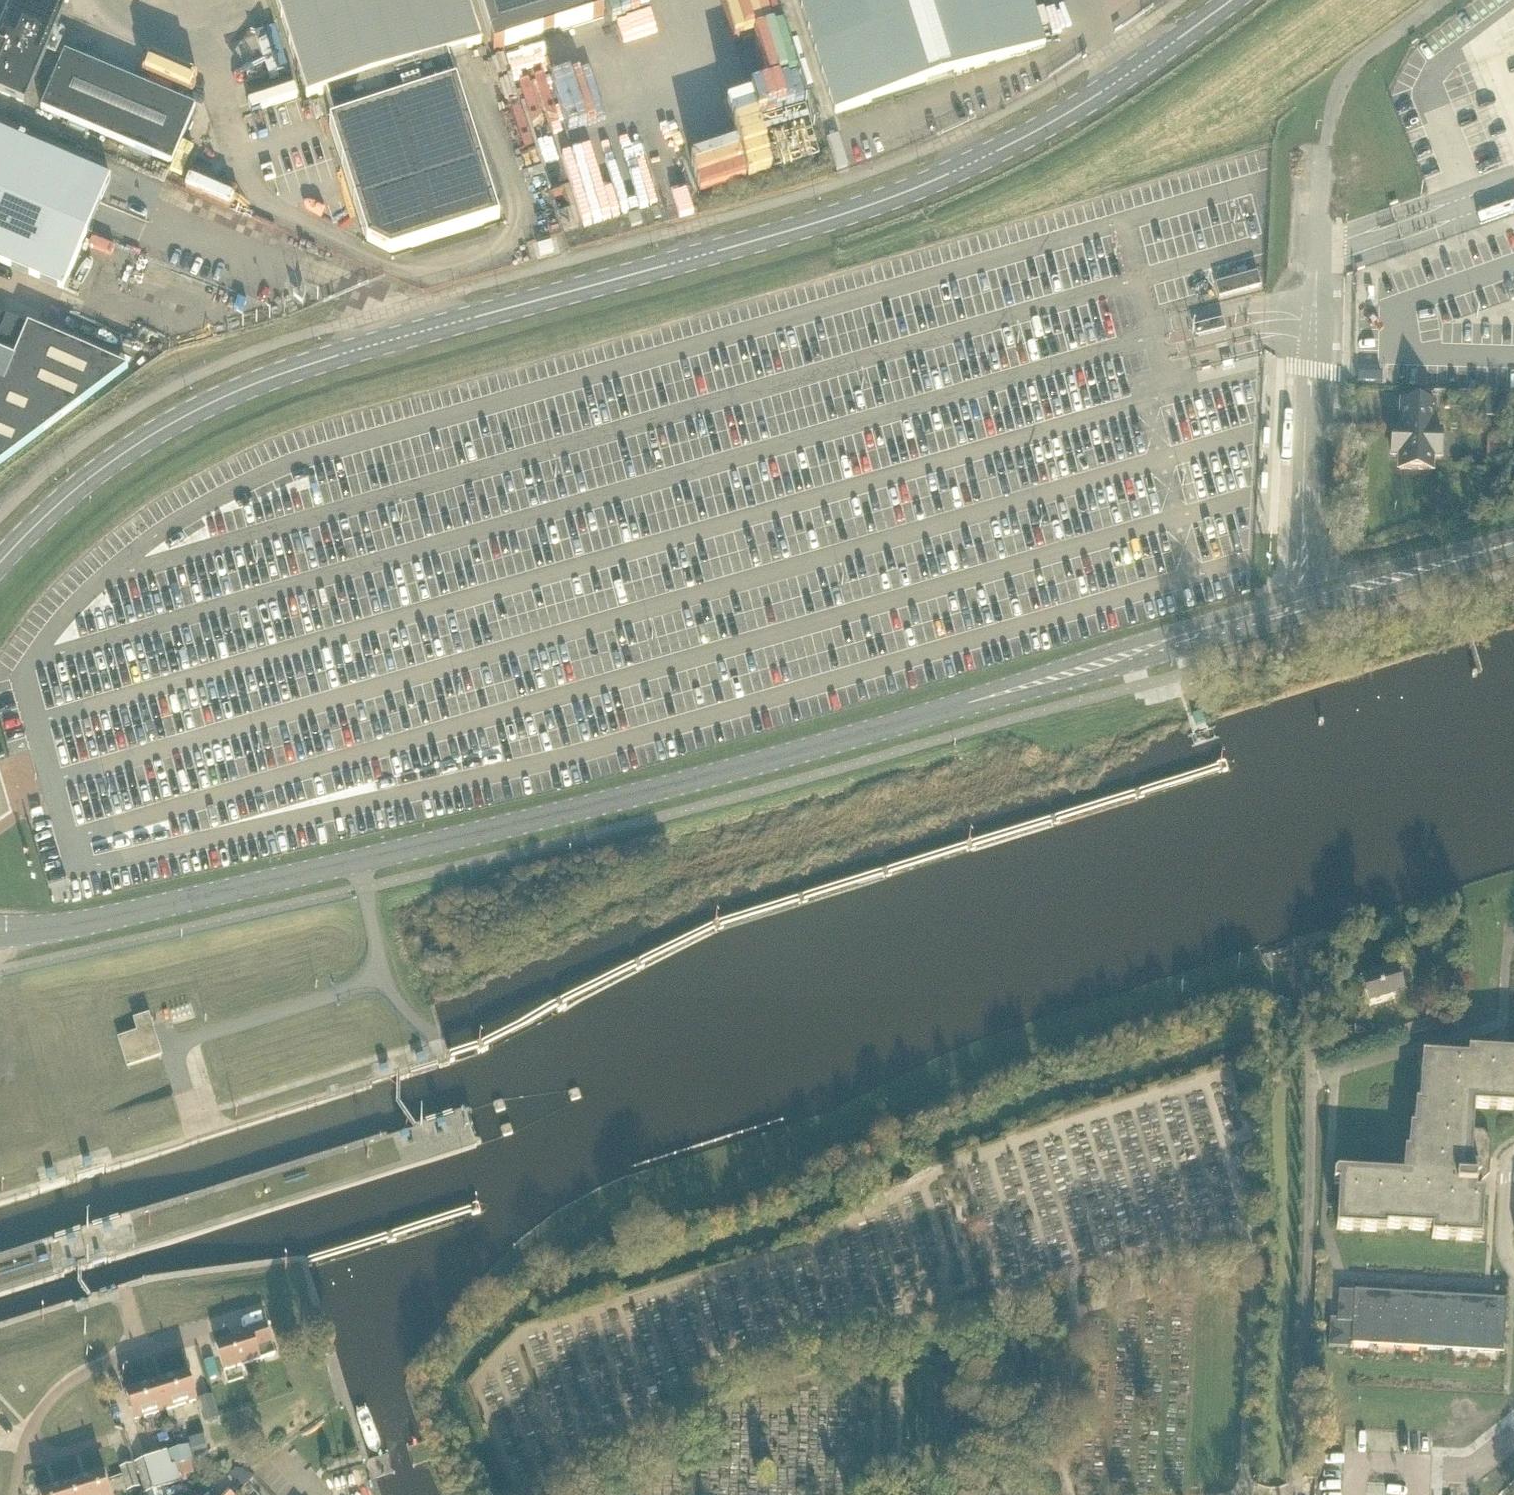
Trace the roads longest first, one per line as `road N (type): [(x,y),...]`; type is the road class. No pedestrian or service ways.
road 1 (secondary): [(0,565),(55,507),(130,449),(287,371),(893,198),(1010,146),(1231,0)]
road 2 (tertiary): [(46,930),(512,826),(987,701)]
road 3 (residential): [(1296,1494),(1307,1301),(1309,952)]
road 4 (tertiary): [(1323,590),(1014,683),(987,701)]
road 5 (tertiary): [(987,701),(1330,609)]
road 6 (residential): [(14,1494),(40,1415),(72,1383),(258,1311)]
road 7 (tertiary): [(1513,543),(1323,590)]
road 8 (tertiary): [(1330,609),(1513,545)]

